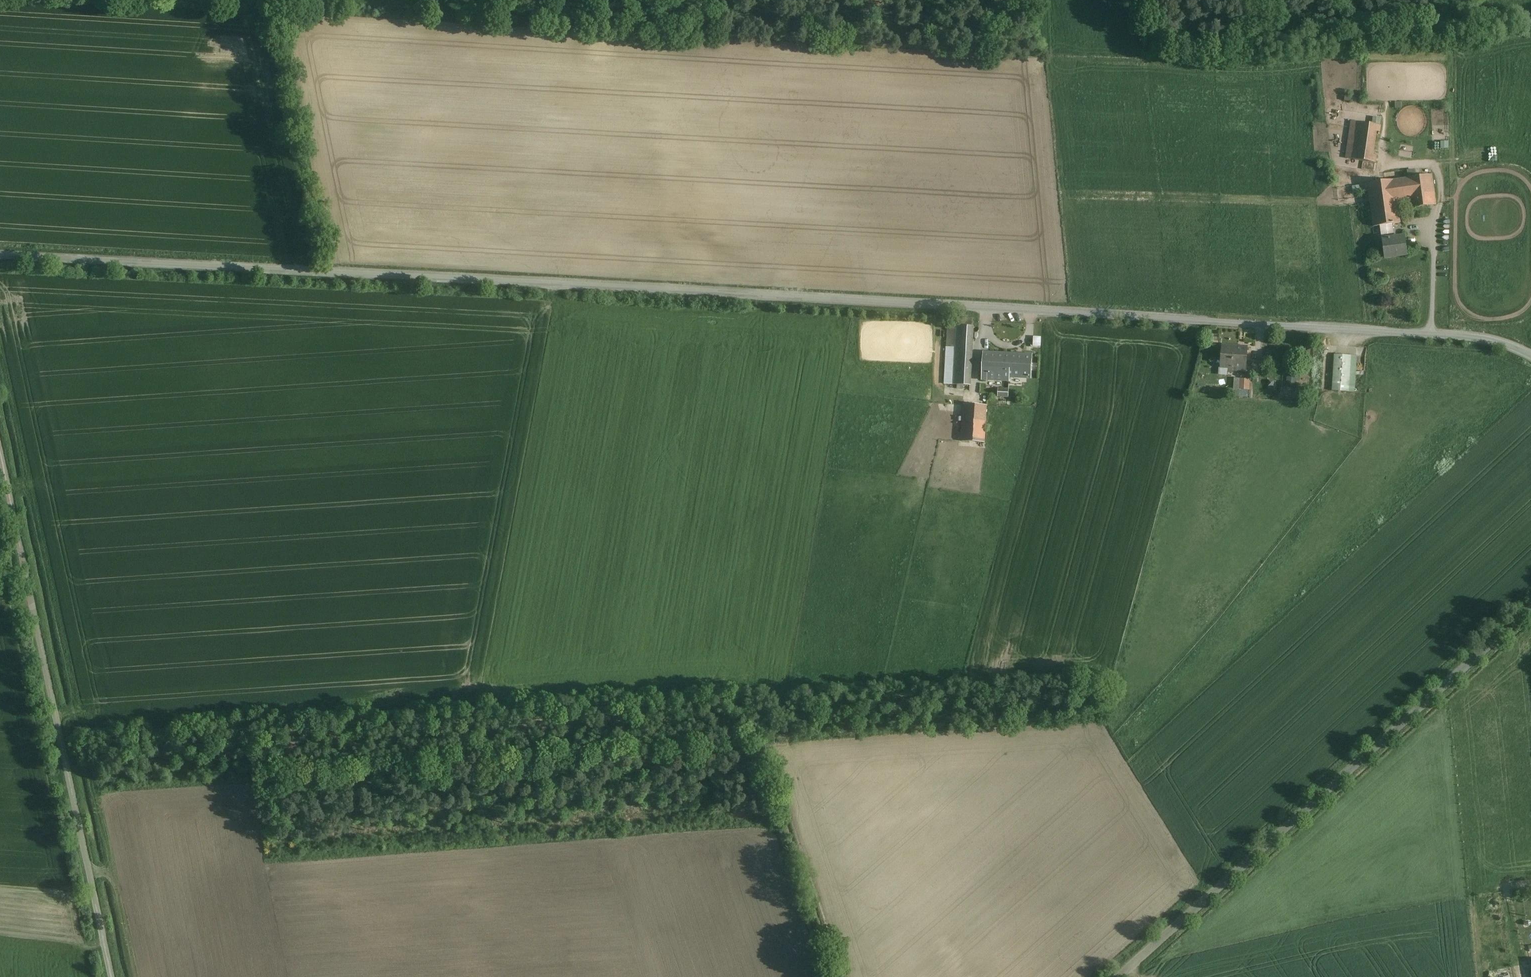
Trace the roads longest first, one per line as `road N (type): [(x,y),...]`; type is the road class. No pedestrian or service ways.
road 1 (tertiary): [(0,256),(1447,336),(1530,357)]
road 2 (unclassified): [(1122,976),(1530,612)]
road 3 (unclassified): [(0,451),(112,976)]
road 4 (track): [(1383,163),(1375,176),(1317,202),(1060,195)]

